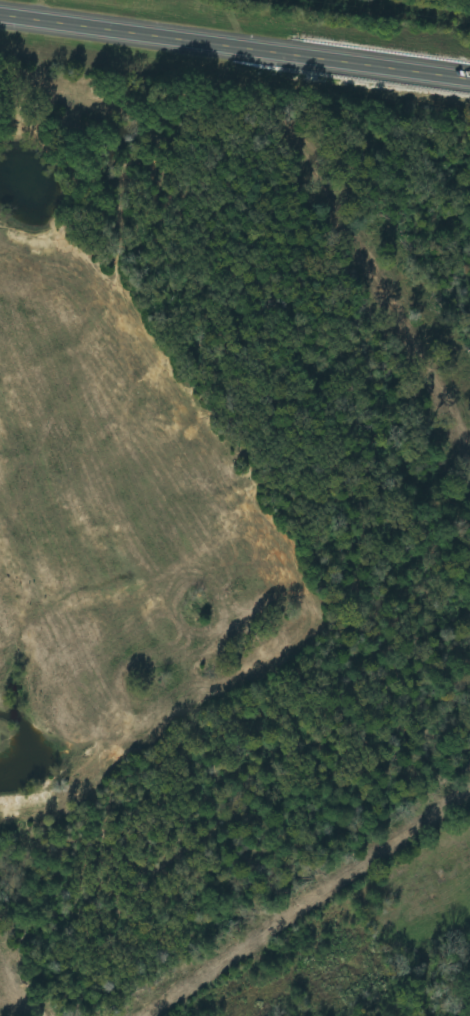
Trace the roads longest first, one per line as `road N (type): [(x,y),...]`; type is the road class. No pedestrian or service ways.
road 1 (primary): [(469,82),(0,18)]

